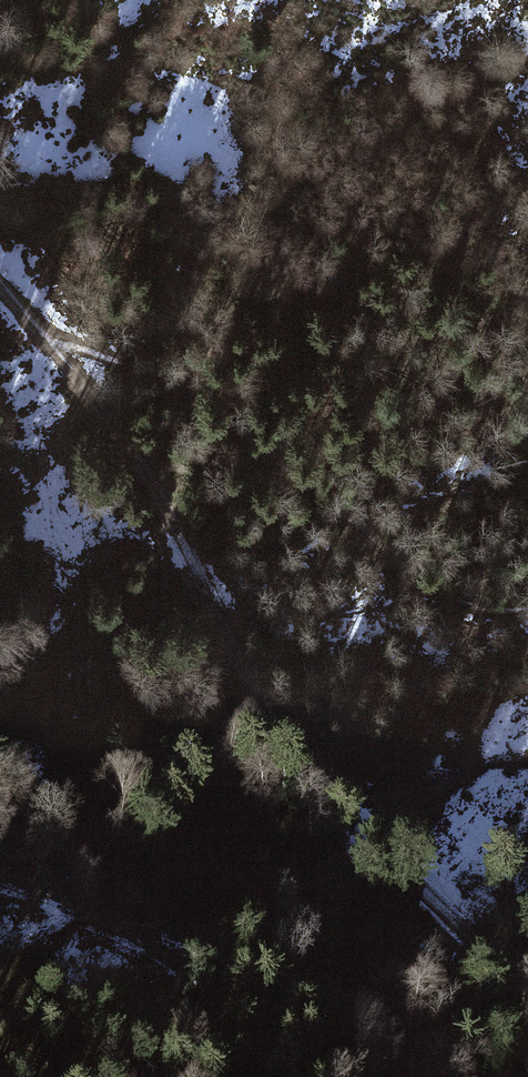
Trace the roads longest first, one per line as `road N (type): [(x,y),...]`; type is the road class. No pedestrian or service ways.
road 1 (track): [(38,333),(149,480),(261,710),(361,832),(527,985)]
road 2 (track): [(527,610),(485,611),(245,431),(129,366),(38,333)]

